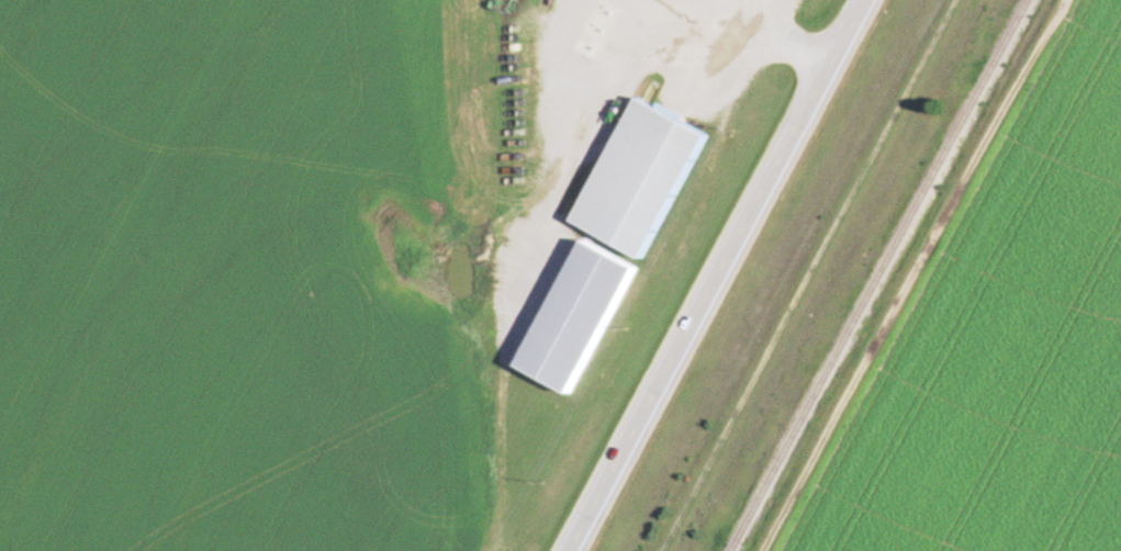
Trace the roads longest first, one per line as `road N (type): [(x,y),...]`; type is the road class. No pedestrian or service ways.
road 1 (track): [(957,0),(657,550)]
road 2 (primary): [(863,0),(567,550)]
road 3 (track): [(793,550),(1064,0)]

